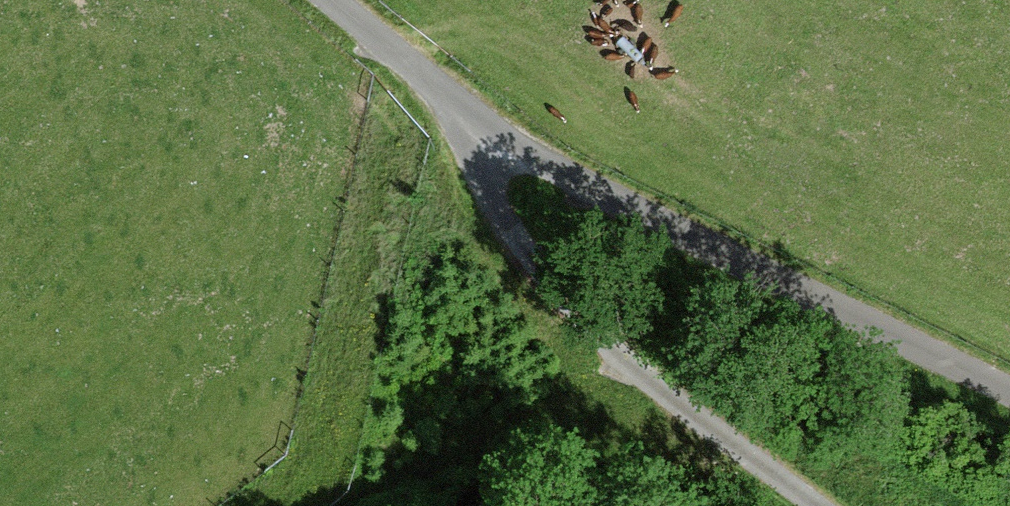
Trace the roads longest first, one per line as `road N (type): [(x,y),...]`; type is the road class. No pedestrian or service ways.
road 1 (track): [(319,0),(434,95),(560,172),(1009,392)]
road 2 (unclassified): [(818,505),(663,393),(555,289),(484,190),(434,95)]

